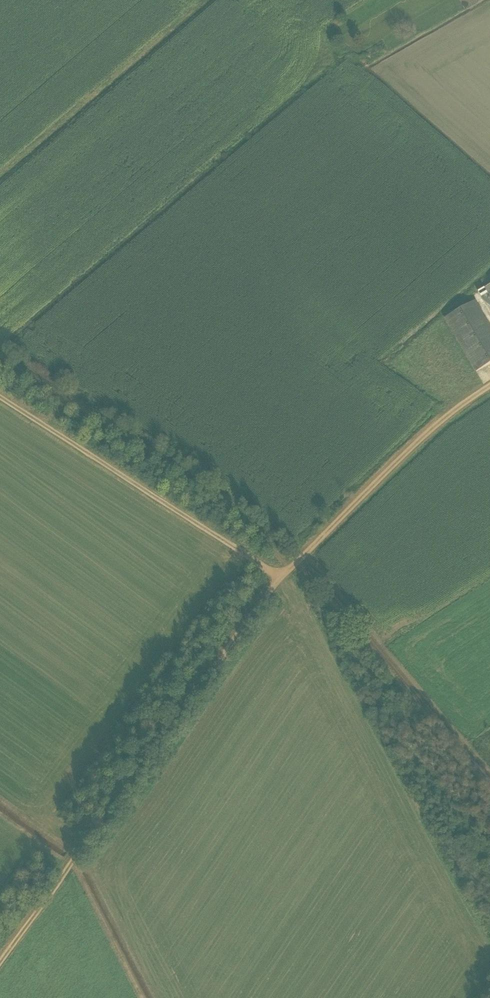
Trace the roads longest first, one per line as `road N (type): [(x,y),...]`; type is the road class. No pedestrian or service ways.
road 1 (track): [(0,962),(279,578)]
road 2 (track): [(279,578),(0,399)]
road 3 (track): [(489,388),(425,435),(279,578)]

